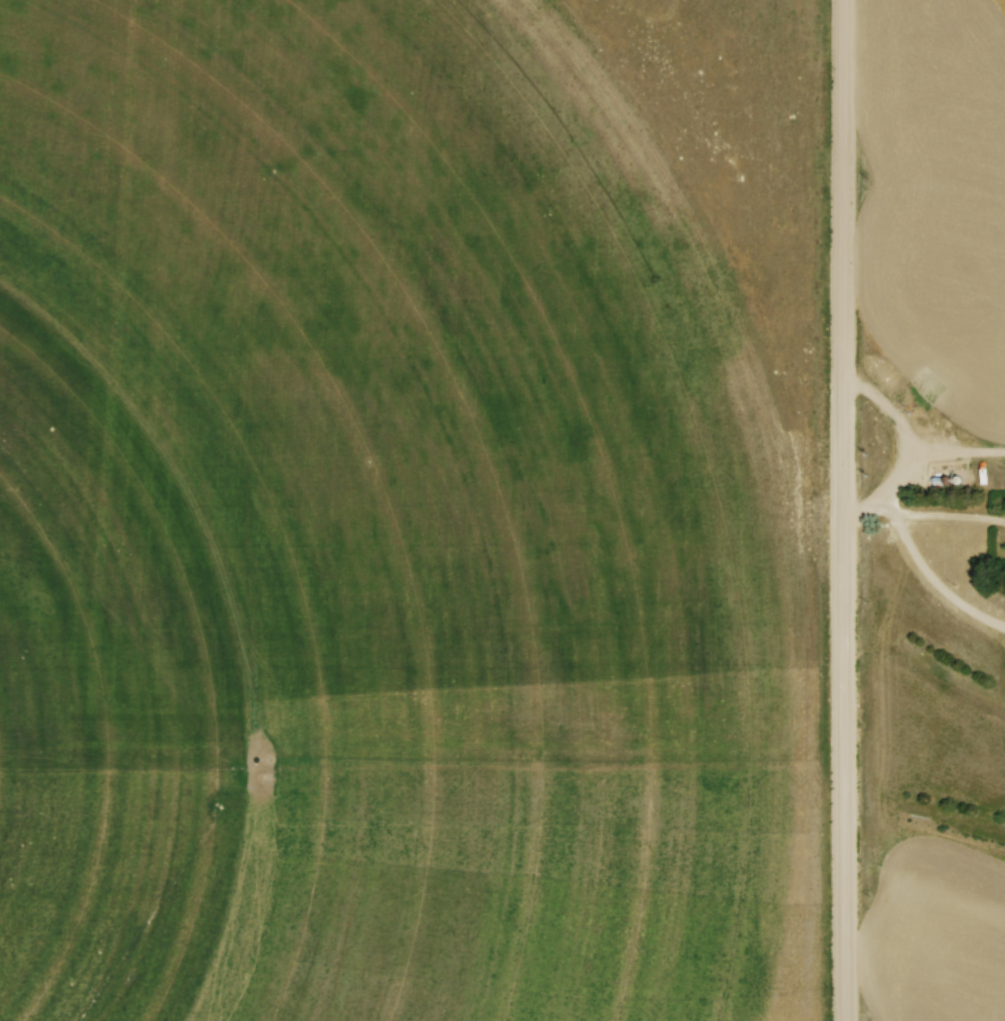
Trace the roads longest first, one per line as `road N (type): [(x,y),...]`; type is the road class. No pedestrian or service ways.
road 1 (tertiary): [(851,1020),(849,0)]

